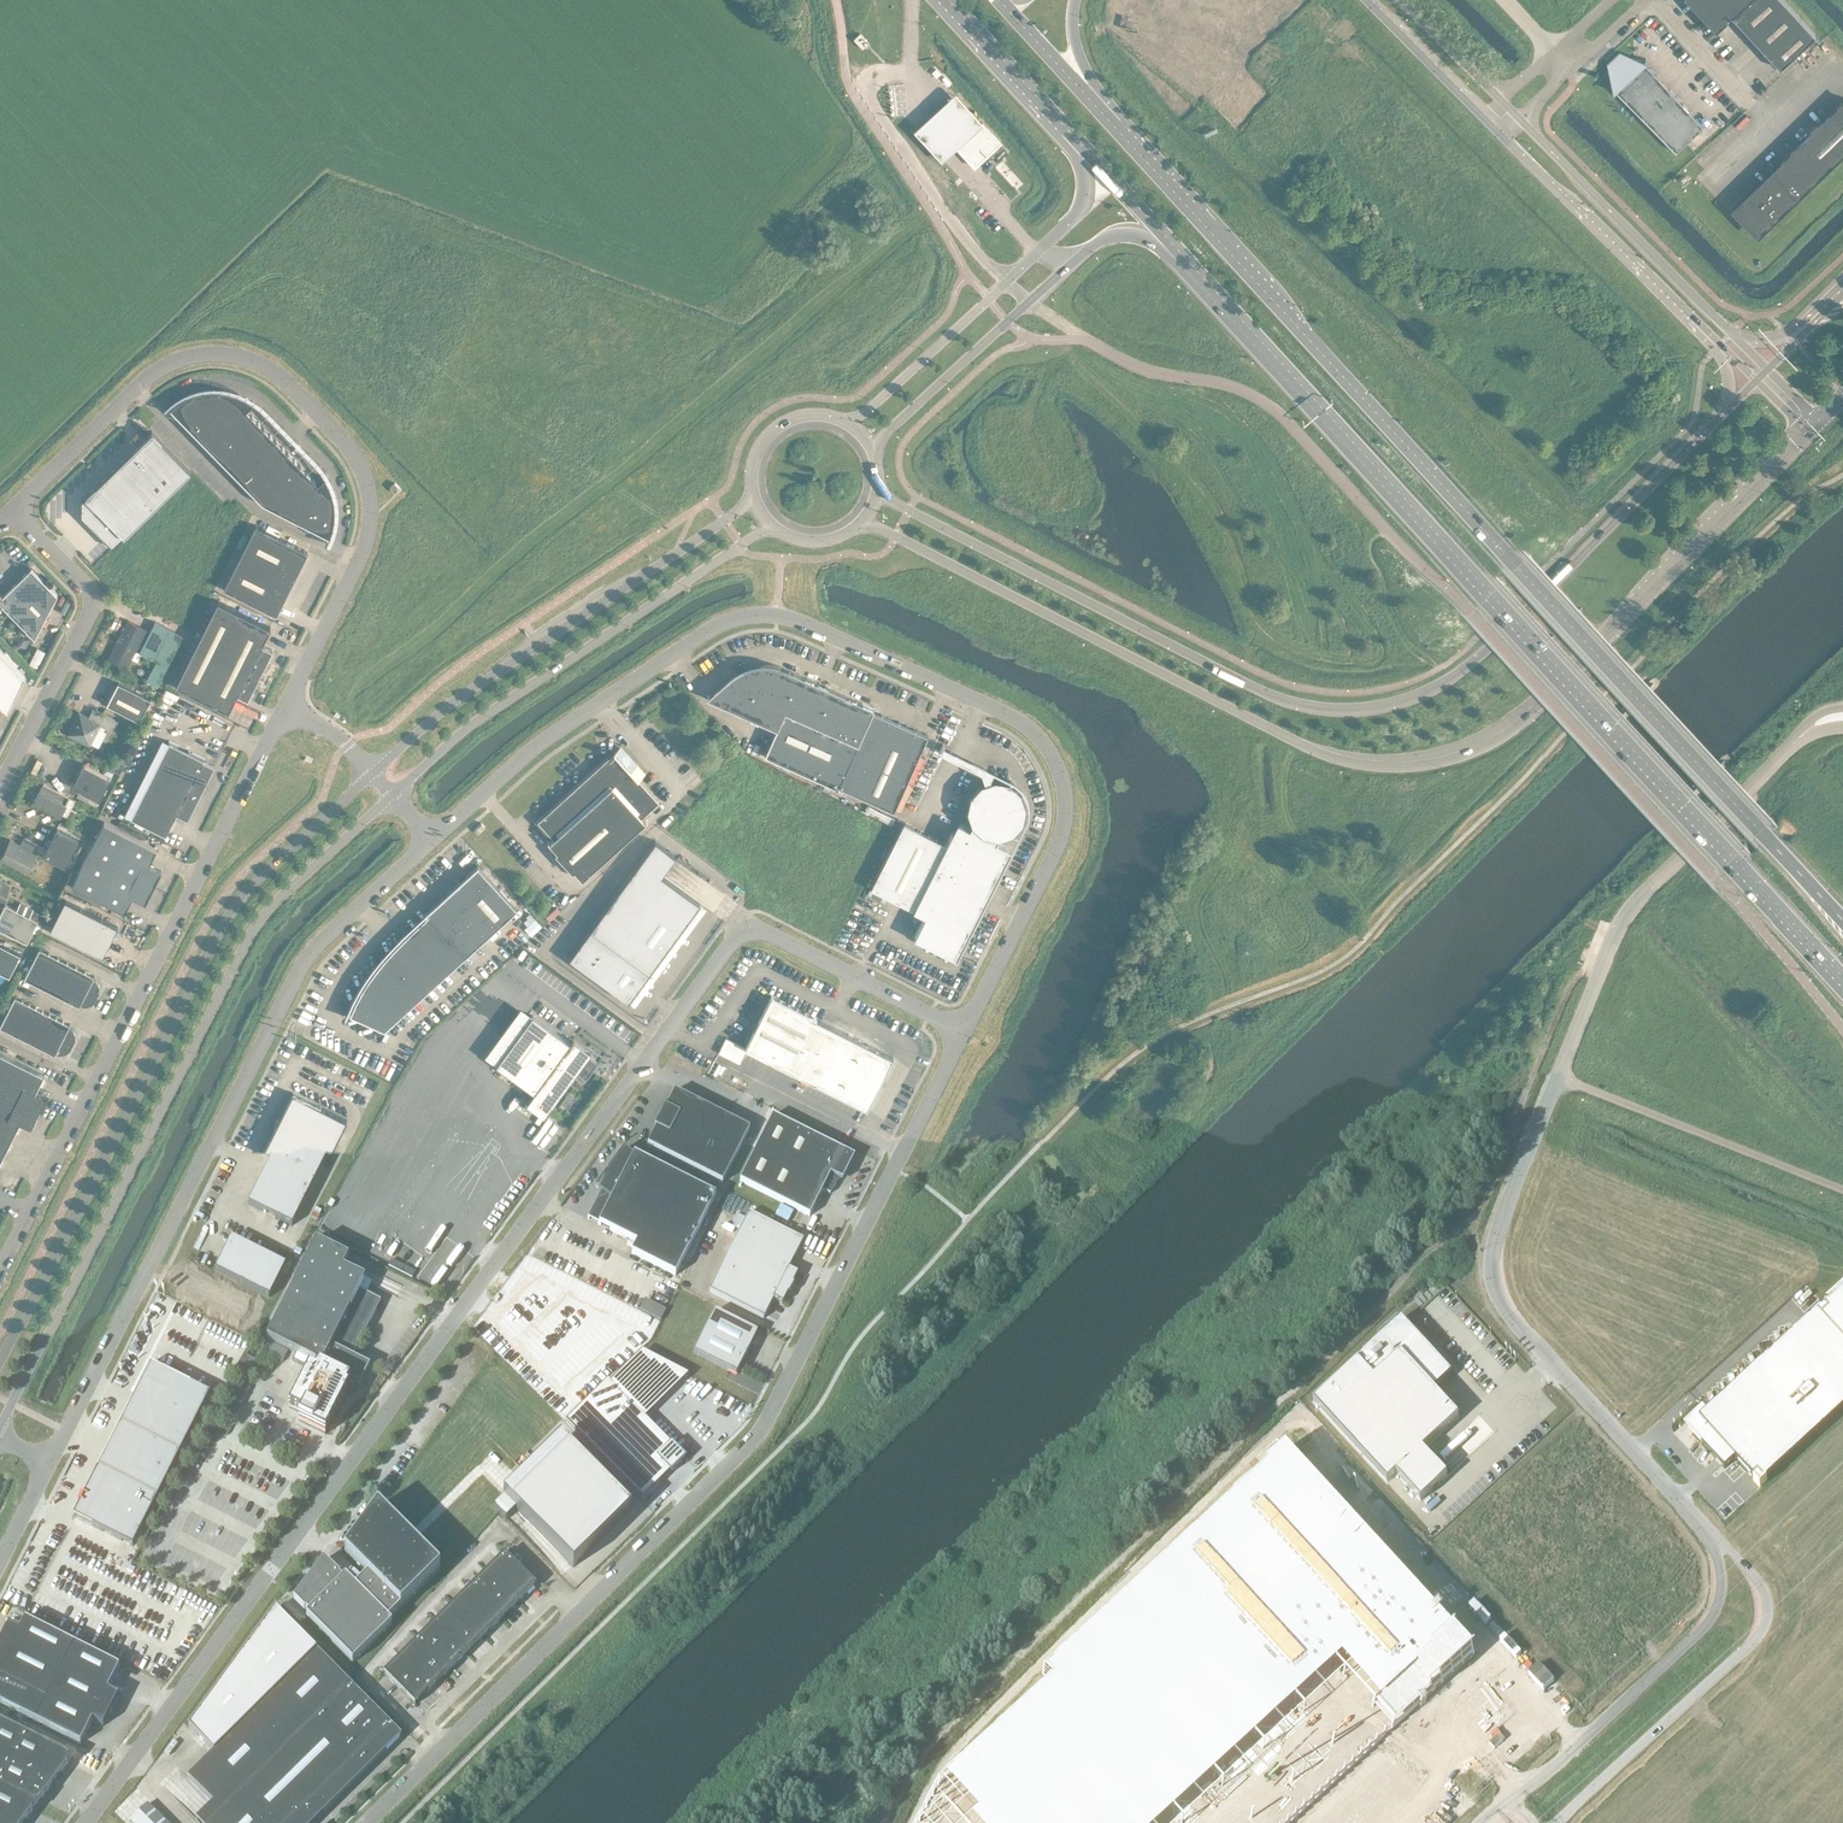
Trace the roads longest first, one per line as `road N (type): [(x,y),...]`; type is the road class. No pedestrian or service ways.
road 1 (unclassified): [(86,1822),(737,933),(760,929),(962,1030)]
road 2 (primary): [(861,521),(1324,755),(1367,765),(1432,765),(1482,748),(1519,724),(1809,434)]
road 3 (unclassified): [(1842,1030),(1470,611),(1280,414),(1224,384),(1141,369),(1029,302)]
road 4 (primary): [(1842,920),(1102,108)]
road 5 (unclassified): [(962,1030),(1057,846),(1065,805),(1057,766),(1016,718),(795,620),(754,615),(712,628),(540,742),(430,840)]
road 6 (primary): [(1725,409),(1479,656),(1416,696),(1369,709),(1270,696),(876,493)]
road 7 (unclassified): [(367,1822),(757,1436),(962,1030)]
road 8 (primary): [(1173,246),(1842,981)]
road 9 (tertiary): [(0,1427),(250,933),(392,795)]
road 10 (unclassified): [(430,840),(303,962),(49,1464)]
road 11 (unclassified): [(286,705),(364,545),(369,500),(351,450),(275,371),(222,353),(166,364),(12,508)]
road 12 (tertiary): [(372,773),(255,880),(225,918),(0,1363)]
road 13 (unclassified): [(0,1270),(286,705)]
road 14 (tertiary): [(1558,1078),(1505,1207),(1493,1246),(1494,1289),(1515,1326),(1711,1537)]
road 15 (tertiary): [(752,492),(725,520),(454,700),(372,773)]
road 16 (tertiary): [(392,795),(474,721),(772,526)]
road 17 (tertiary): [(1798,739),(1631,905),(1558,1078)]
road 18 (tertiary): [(1559,1822),(1757,1639),(1766,1619),(1763,1590),(1711,1537)]
road 19 (tertiary): [(1711,1537),(1720,1578),(1717,1609),(1700,1635),(1501,1806)]
road 20 (unclassified): [(0,786),(91,606),(84,585),(12,508)]
road 21 (primary): [(1494,128),(1720,346)]
road 22 (primary): [(1737,338),(1521,121)]
road 23 (unclassified): [(1842,1189),(1558,1078)]
road 24 (unclassified): [(1007,281),(968,244),(899,143),(864,88),(871,78)]
road 25 (primary): [(873,451),(1029,302)]
road 26 (primary): [(1007,281),(847,422)]
road 27 (track): [(1599,973),(1583,972),(1568,991),(1506,1142)]
road 28 (primary): [(1365,0),(1494,128)]
road 29 (secondary): [(942,0),(1065,127)]
road 30 (secondary): [(1065,127),(1173,246)]
road 31 (secondary): [(1102,108),(1000,0)]
road 32 (primary): [(847,422),(815,413),(772,429),(751,464),(752,492)]
road 33 (primary): [(1501,101),(1398,0)]
road 34 (primary): [(1065,127),(1084,193),(1072,219),(1038,251)]
road 35 (unclassified): [(1750,103),(1656,0)]

